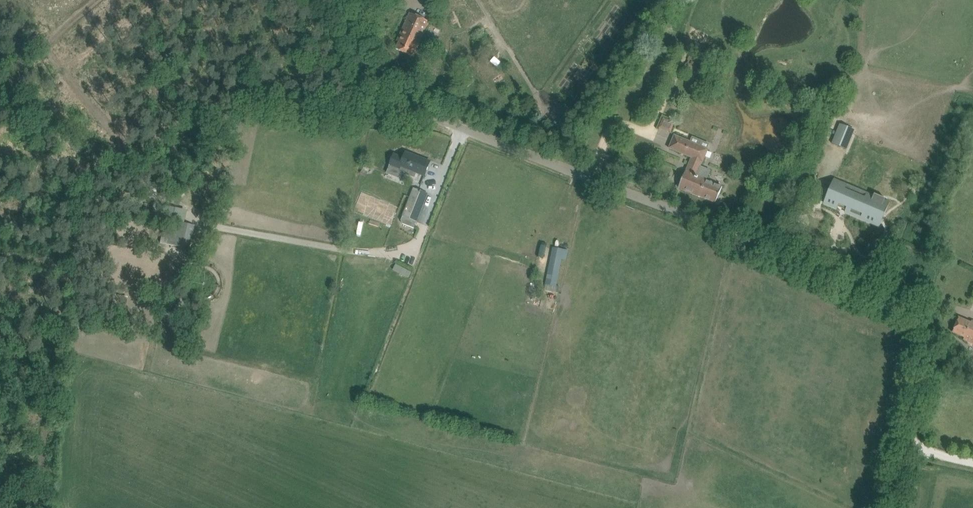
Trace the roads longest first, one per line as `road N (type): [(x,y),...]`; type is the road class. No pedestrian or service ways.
road 1 (unclassified): [(892,507),(925,353),(917,318),(742,238),(405,104),(364,66),(334,0)]

